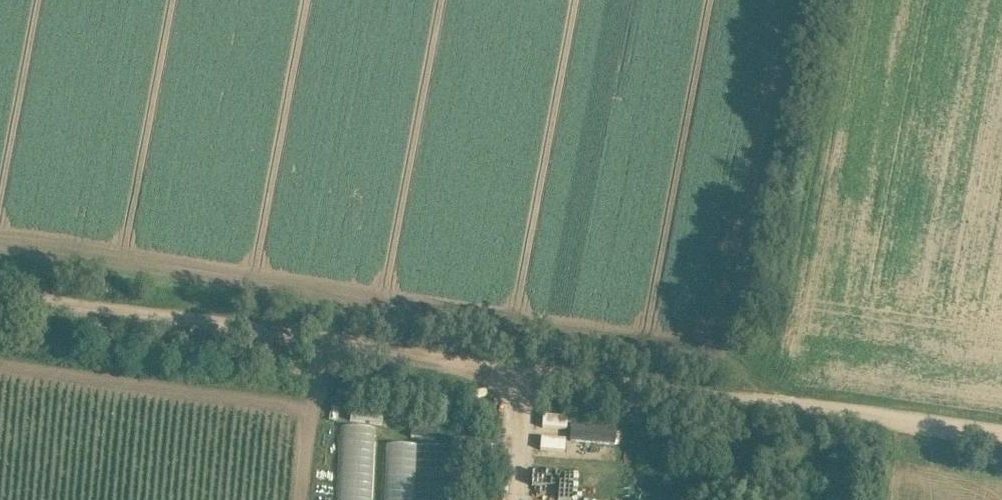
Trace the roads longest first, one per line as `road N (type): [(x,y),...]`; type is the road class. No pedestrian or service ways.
road 1 (track): [(519,379),(0,305)]
road 2 (unclassified): [(1001,446),(519,379)]

